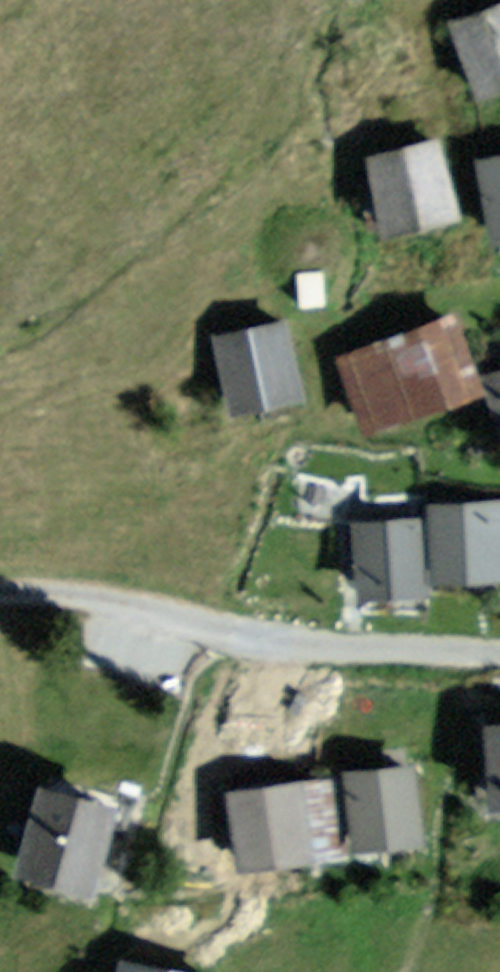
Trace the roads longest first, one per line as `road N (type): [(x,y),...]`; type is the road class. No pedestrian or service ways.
road 1 (track): [(0,590),(80,591),(260,638),(499,662)]

